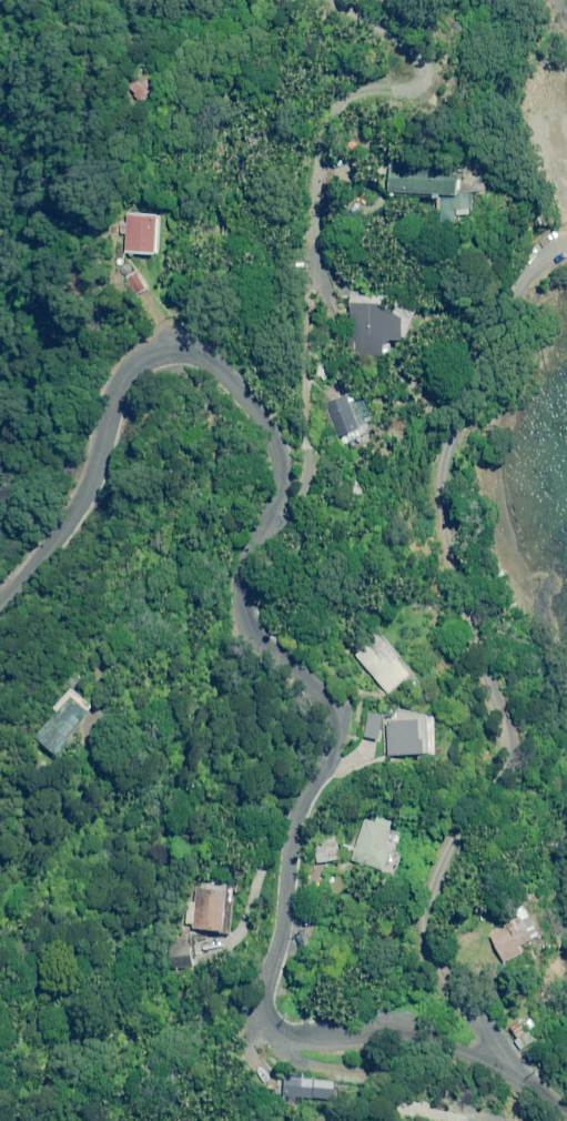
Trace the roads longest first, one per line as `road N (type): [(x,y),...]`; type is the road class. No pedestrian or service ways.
road 1 (unclassified): [(0,601),(91,487),(127,373),(170,350),(195,353),(222,370),(270,427),(285,484),(255,551),(244,610),(329,709),(291,795),(276,991),(309,1021),(433,1037),(498,1056)]
road 2 (residential): [(498,1056),(474,1001),(442,962),(429,906),(443,850),(502,730),(499,695),(448,539),(442,463),(522,275),(548,237),(566,229)]

